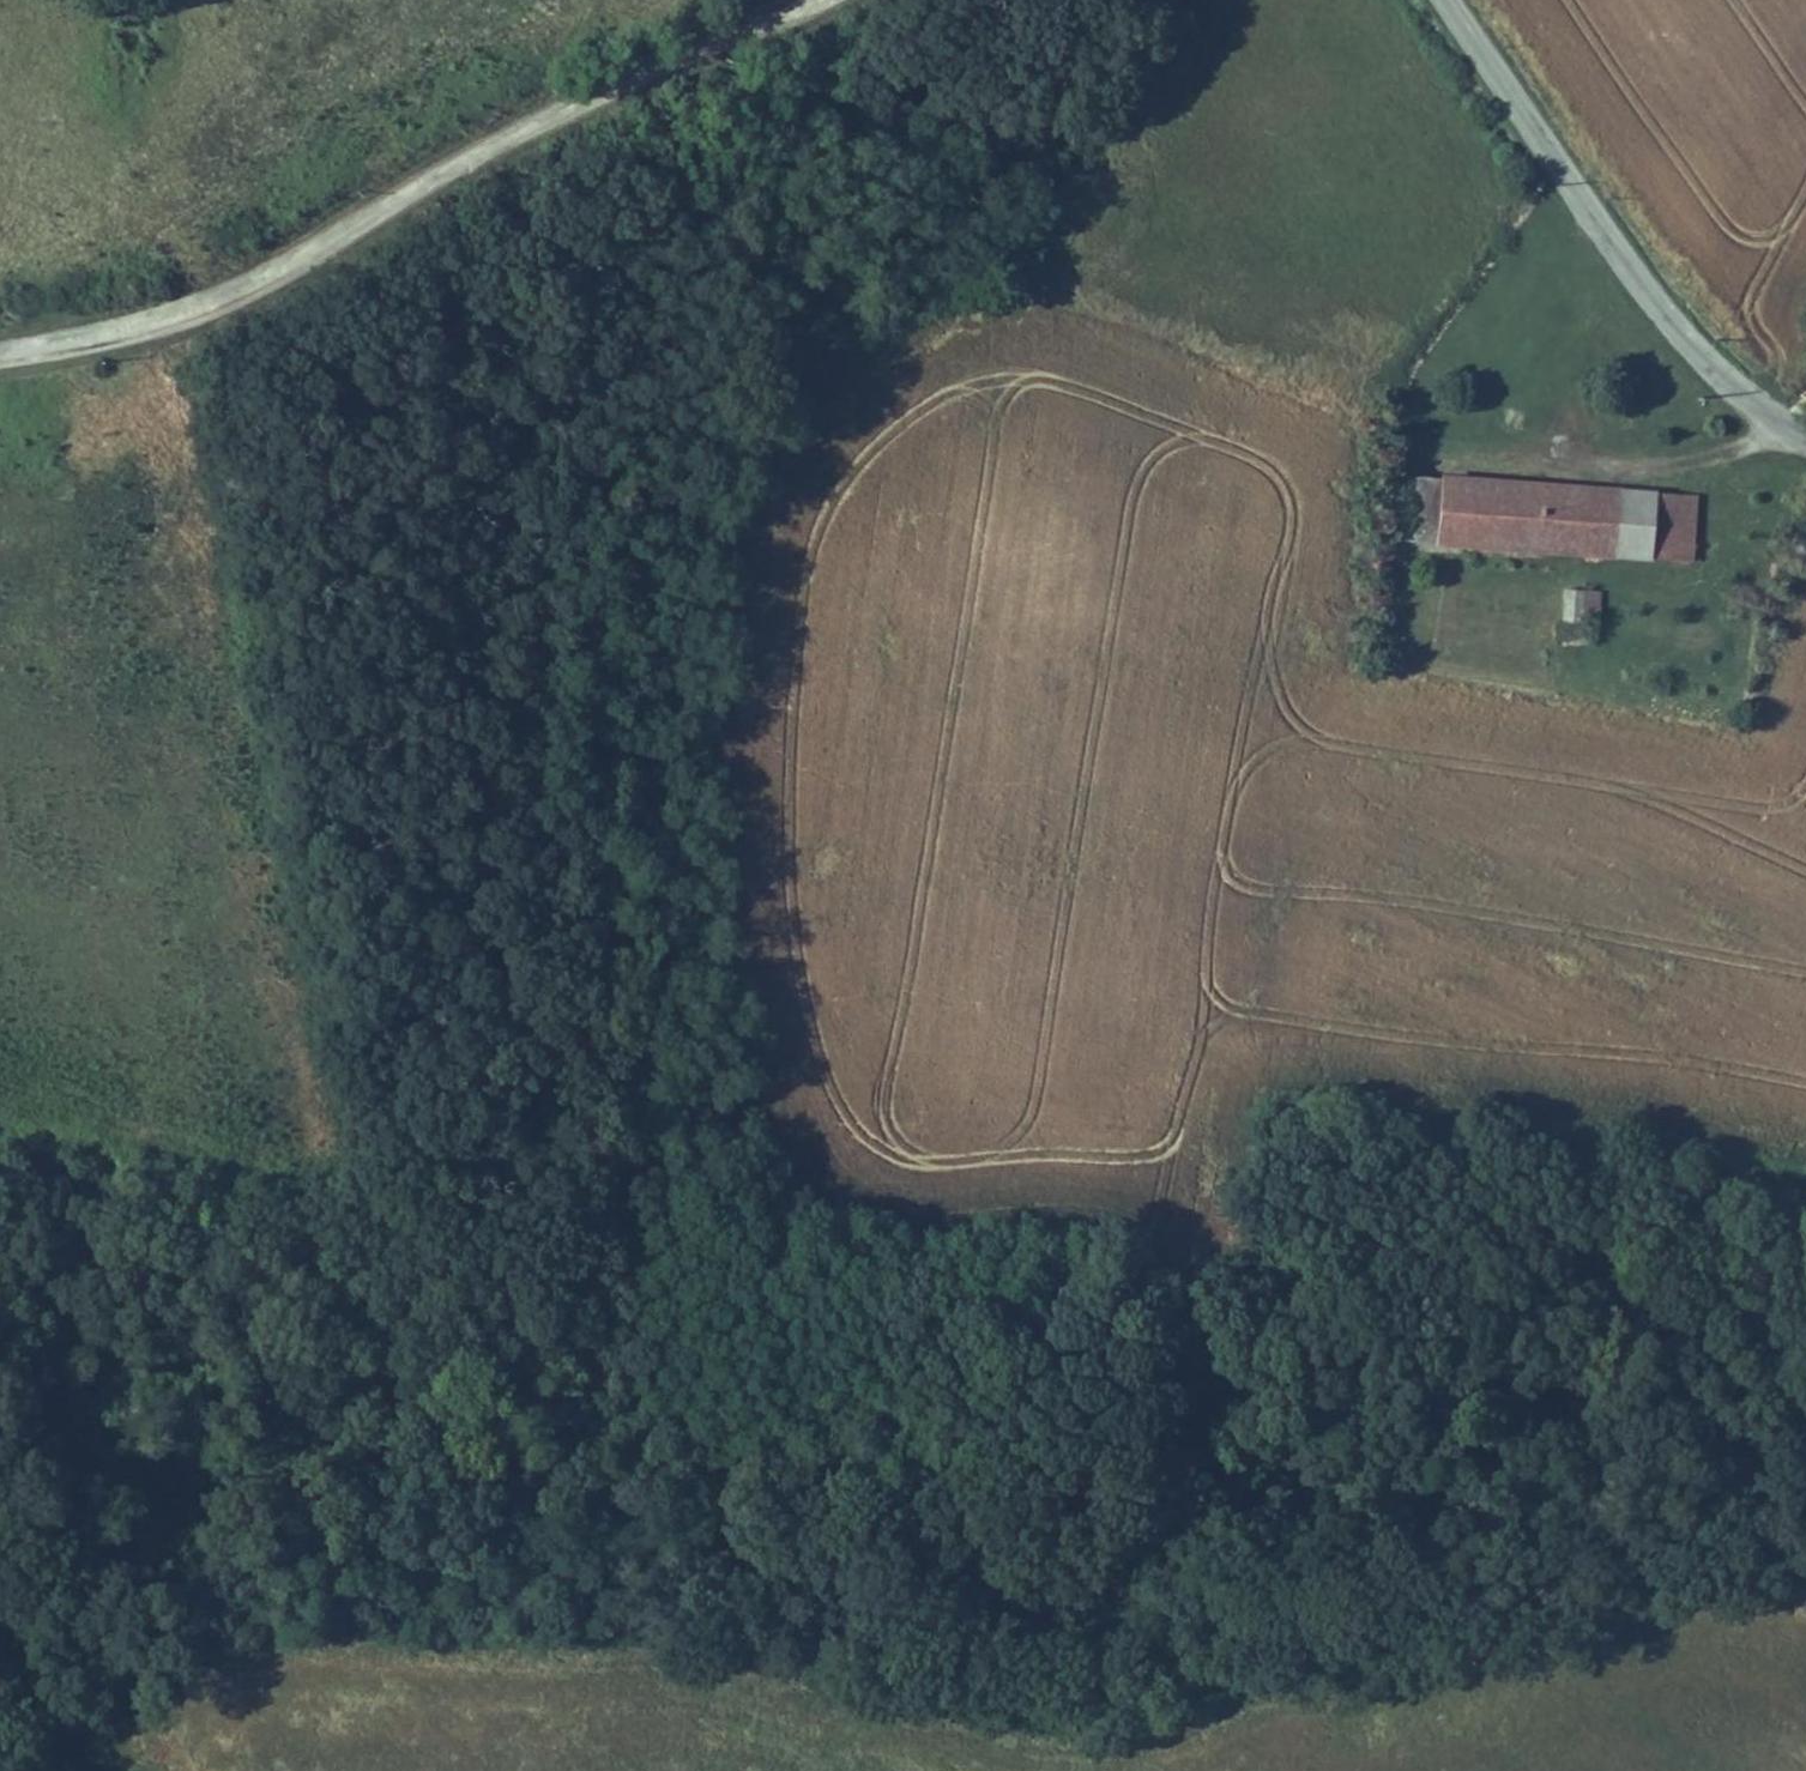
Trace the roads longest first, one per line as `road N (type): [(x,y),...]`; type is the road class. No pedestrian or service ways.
road 1 (unclassified): [(818,0),(561,116),(209,304),(0,352)]
road 2 (tertiary): [(1450,0),(1707,357),(1805,434)]

